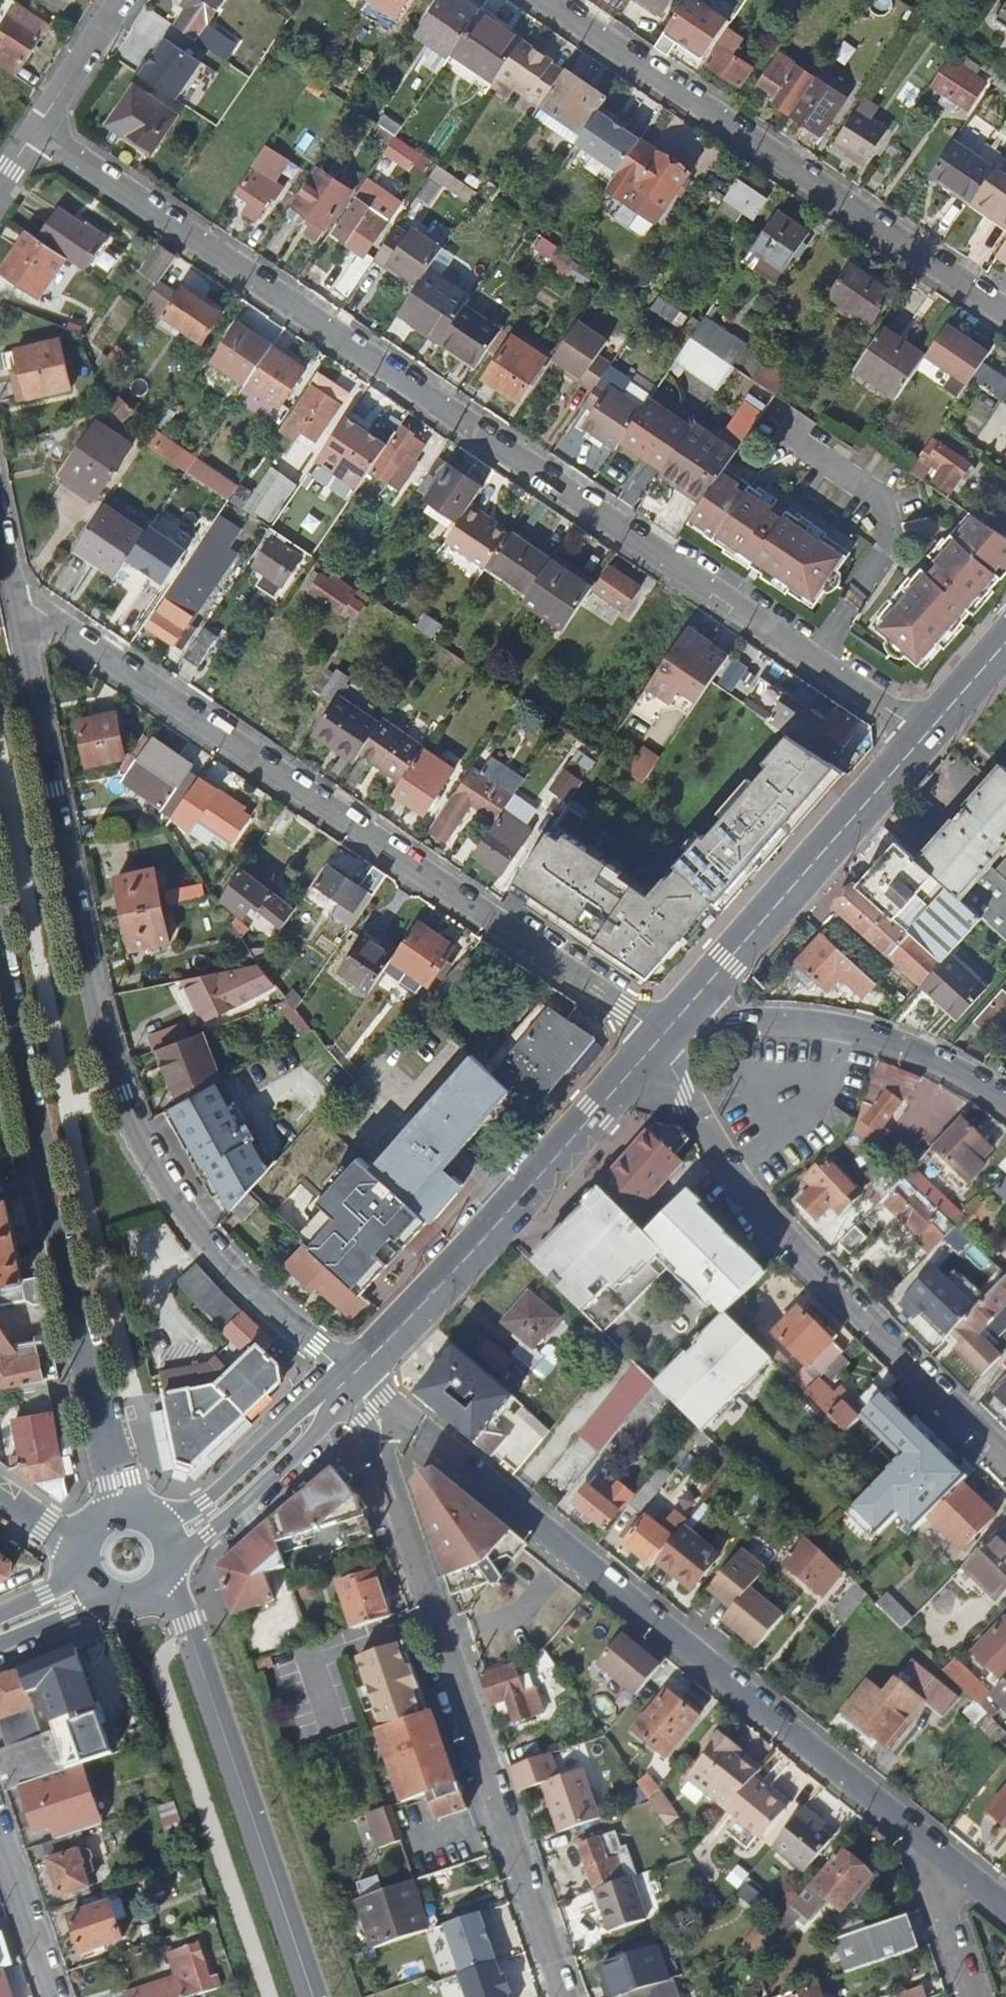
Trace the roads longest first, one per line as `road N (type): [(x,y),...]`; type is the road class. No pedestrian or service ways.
road 1 (unclassified): [(36,131),(925,734)]
road 2 (tertiary): [(352,1375),(208,1250),(147,1161),(119,1095),(18,613)]
road 3 (unclassified): [(18,613),(54,624),(660,1038)]
road 4 (unclassified): [(941,1854),(398,1410)]
road 5 (tertiary): [(0,949),(127,1513)]
road 6 (unclassified): [(544,0),(1005,314)]
road 7 (unclassified): [(564,1996),(385,1471)]
road 8 (residential): [(660,1038),(731,1167),(781,1233),(1005,1459)]
road 9 (secondary): [(352,1375),(660,1038)]
road 10 (tertiary): [(165,1580),(313,1996)]
road 11 (secondary): [(693,1000),(925,734)]
road 12 (unclassified): [(1005,1102),(892,1044),(810,1025),(735,1022),(693,1000)]
road 13 (secondary): [(170,1566),(306,1442),(352,1375)]
road 14 (secondary): [(352,1375),(231,1480),(159,1527)]
road 15 (unclassified): [(56,1996),(0,1833)]
road 16 (residential): [(36,131),(122,0)]
road 17 (unclassified): [(941,1854),(940,1898),(972,1996)]
road 18 (secondary): [(0,1643),(117,1599)]
road 19 (secondary): [(925,734),(1005,641)]

